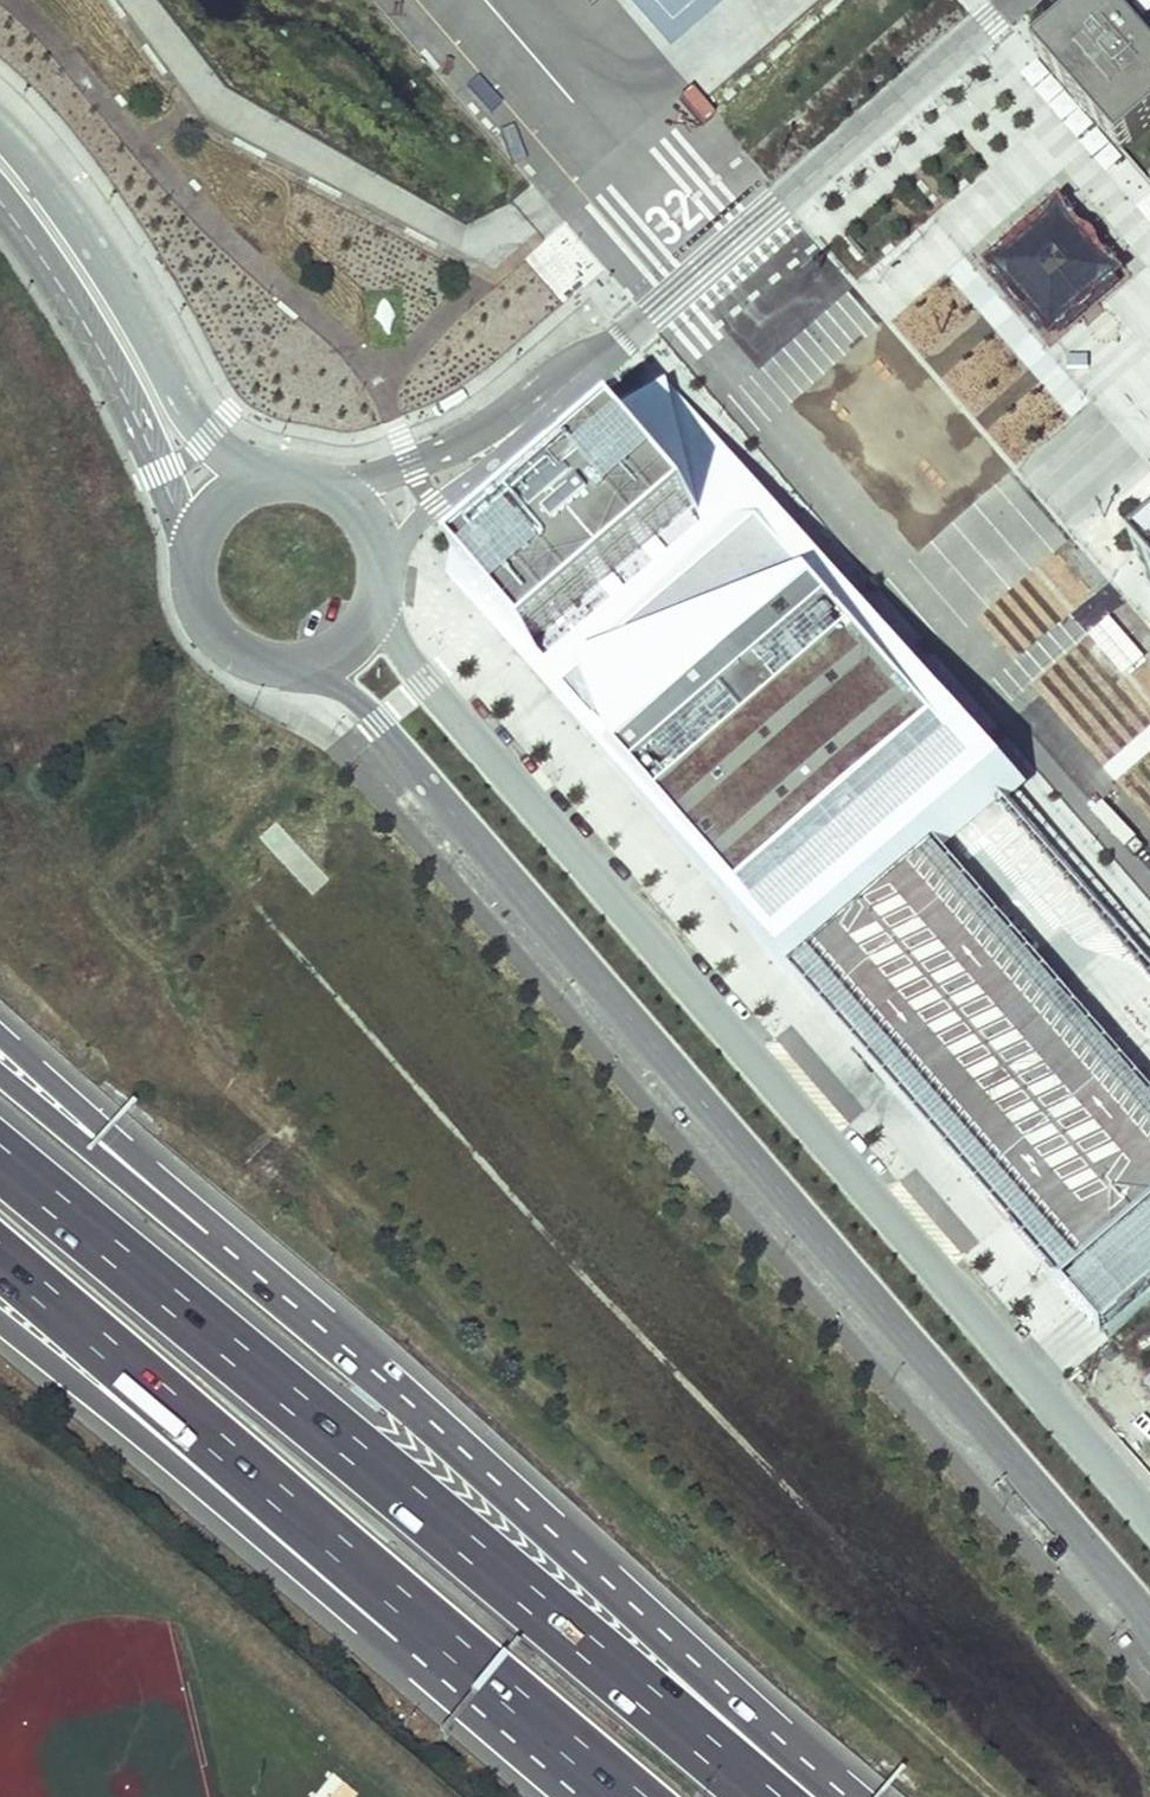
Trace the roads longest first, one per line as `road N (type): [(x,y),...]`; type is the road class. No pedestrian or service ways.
road 1 (tertiary): [(296,669),(326,679),(376,722),(1149,1622)]
road 2 (tertiary): [(1149,1521),(425,681),(391,629),(383,598)]
road 3 (motorway): [(778,1796),(0,1153)]
road 4 (motorway): [(840,1796),(428,1414),(207,1232)]
road 5 (residential): [(504,439),(1015,0)]
road 6 (motorway): [(0,1248),(424,1623)]
road 7 (motorway): [(0,1321),(369,1627),(424,1623)]
road 8 (tertiary): [(249,486),(192,419),(124,296),(0,130)]
road 9 (tertiary): [(0,201),(83,319),(199,541)]
road 10 (motorway): [(207,1232),(0,1034)]
road 11 (motorway): [(424,1623),(630,1796)]
road 12 (motorway): [(207,1232),(0,1070)]
road 13 (tertiary): [(199,541),(194,588),(213,631),(250,661),(296,669)]
road 14 (residential): [(386,574),(434,501),(504,439)]
road 15 (residential): [(504,439),(337,489)]

